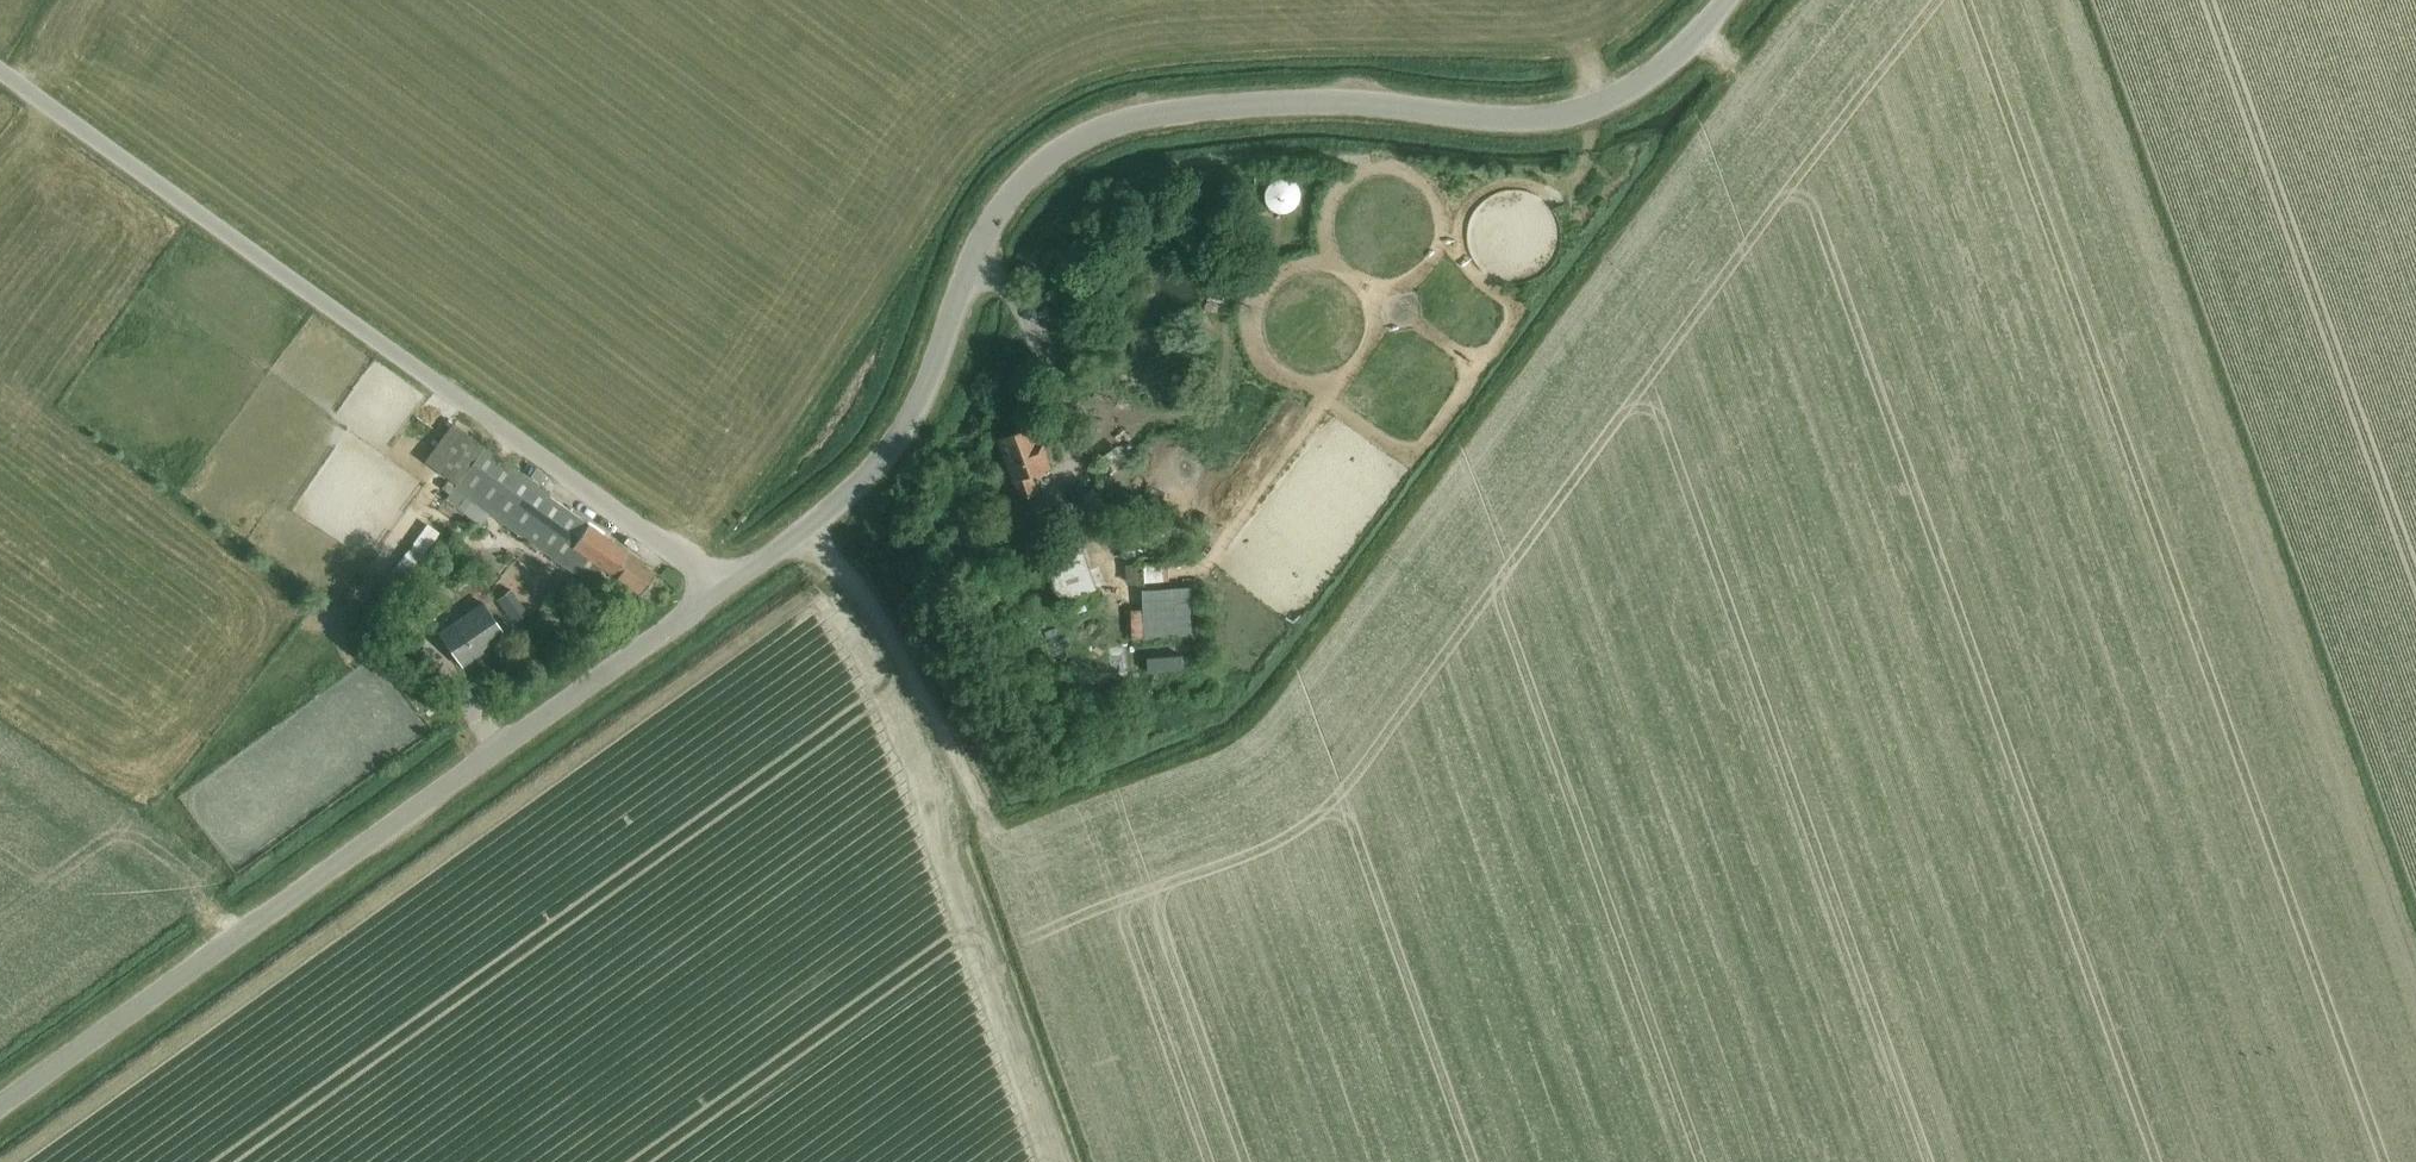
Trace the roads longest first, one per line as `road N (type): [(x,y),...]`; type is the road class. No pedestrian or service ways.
road 1 (unclassified): [(0,1105),(841,502),(895,442),(930,378),(981,244),(1011,194),(1084,135),(1134,117),(1333,99),(1556,117),(1636,85),(1724,0)]

